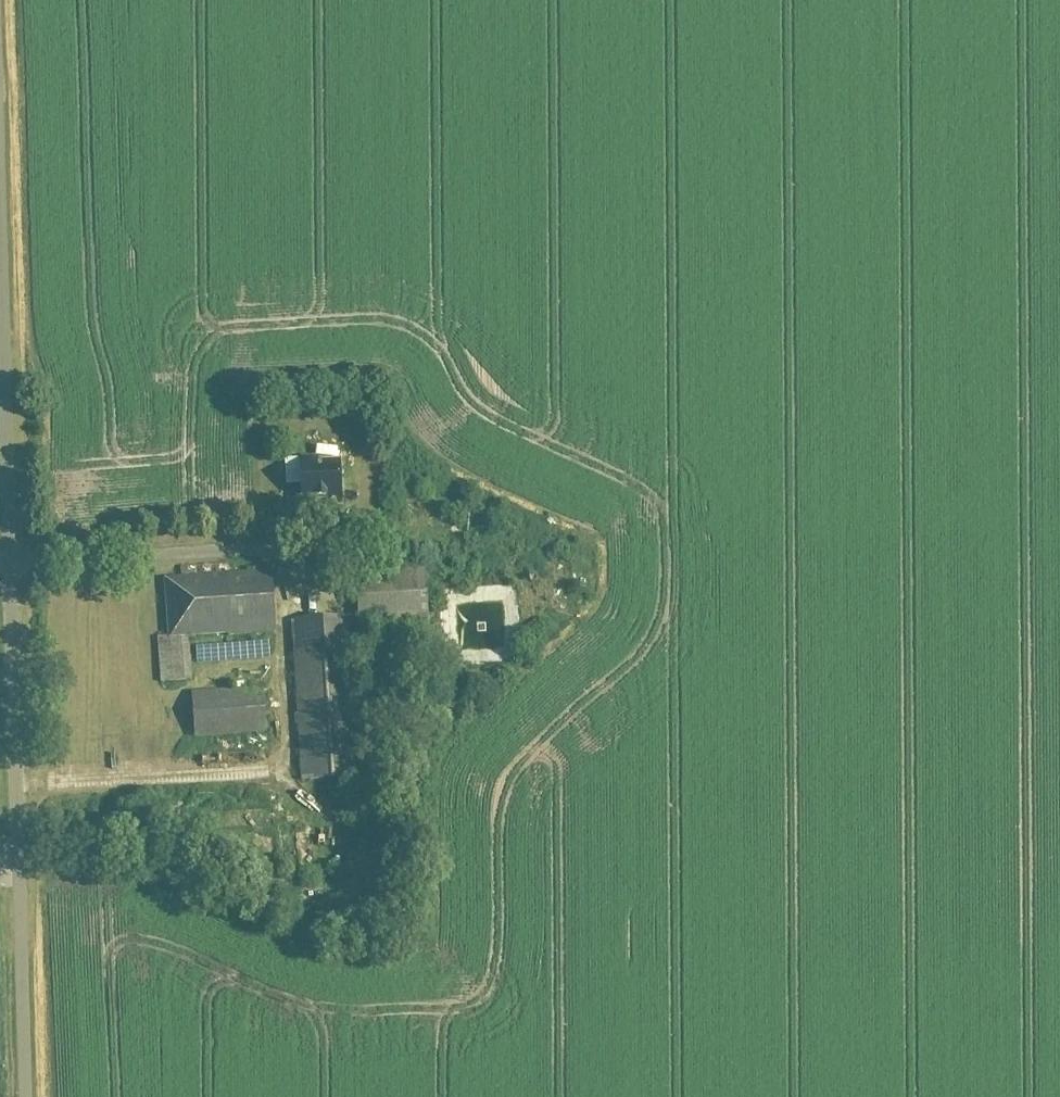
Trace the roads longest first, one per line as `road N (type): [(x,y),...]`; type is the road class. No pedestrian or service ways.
road 1 (unclassified): [(25,1096),(0,221)]

